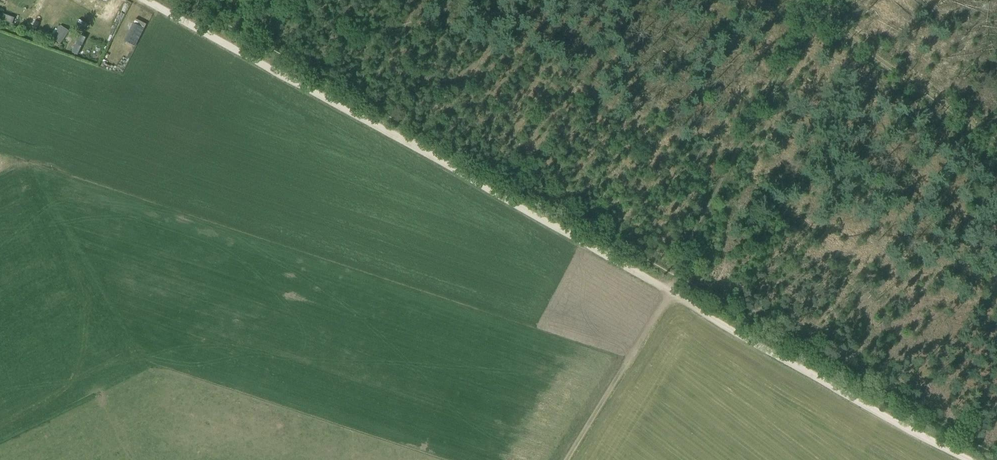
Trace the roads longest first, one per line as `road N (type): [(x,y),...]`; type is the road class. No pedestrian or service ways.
road 1 (track): [(146,0),(669,290)]
road 2 (track): [(669,290),(969,459)]
road 3 (track): [(563,459),(669,290)]

